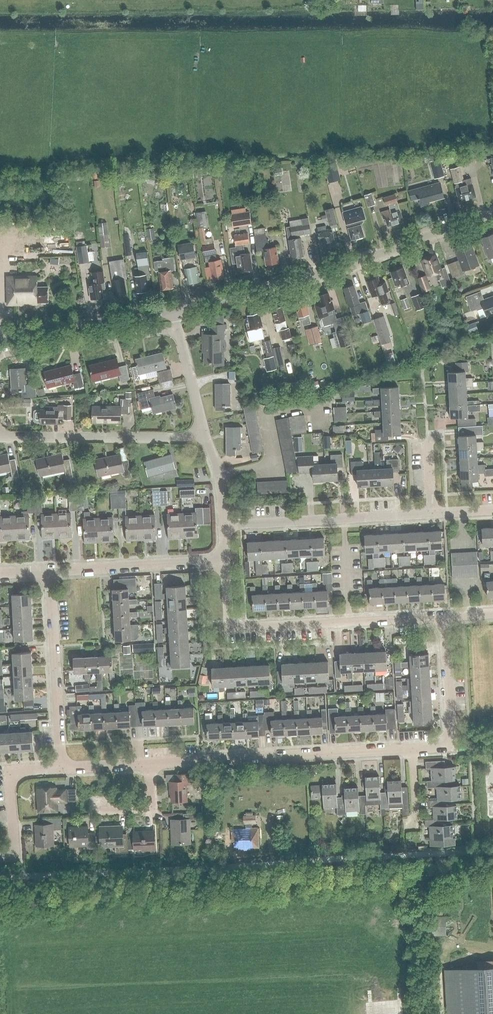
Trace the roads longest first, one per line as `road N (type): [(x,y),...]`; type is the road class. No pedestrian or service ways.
road 1 (residential): [(61,768),(412,748)]
road 2 (secondary): [(173,309),(236,299),(492,216)]
road 3 (residential): [(225,561),(229,629),(444,617)]
road 4 (residential): [(223,525),(432,513)]
road 5 (residential): [(204,435),(0,437)]
road 6 (residential): [(61,768),(47,570)]
road 7 (residential): [(0,355),(177,330)]
road 8 (residential): [(47,570),(225,561)]
road 9 (secondary): [(0,335),(173,309)]
road 10 (residential): [(412,748),(452,746),(444,617)]
road 11 (residential): [(0,858),(15,857),(9,772),(61,768)]

